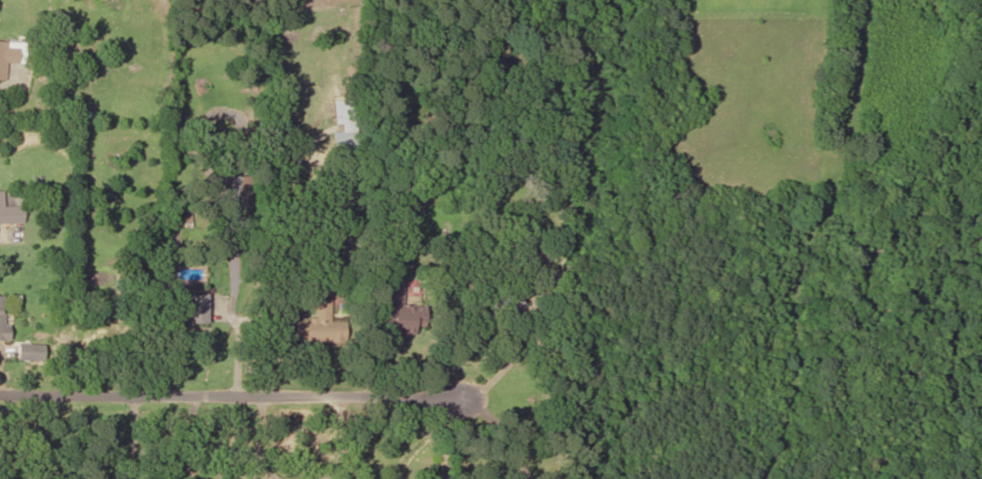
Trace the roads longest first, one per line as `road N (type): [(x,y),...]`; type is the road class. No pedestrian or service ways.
road 1 (residential): [(0,388),(315,398)]

